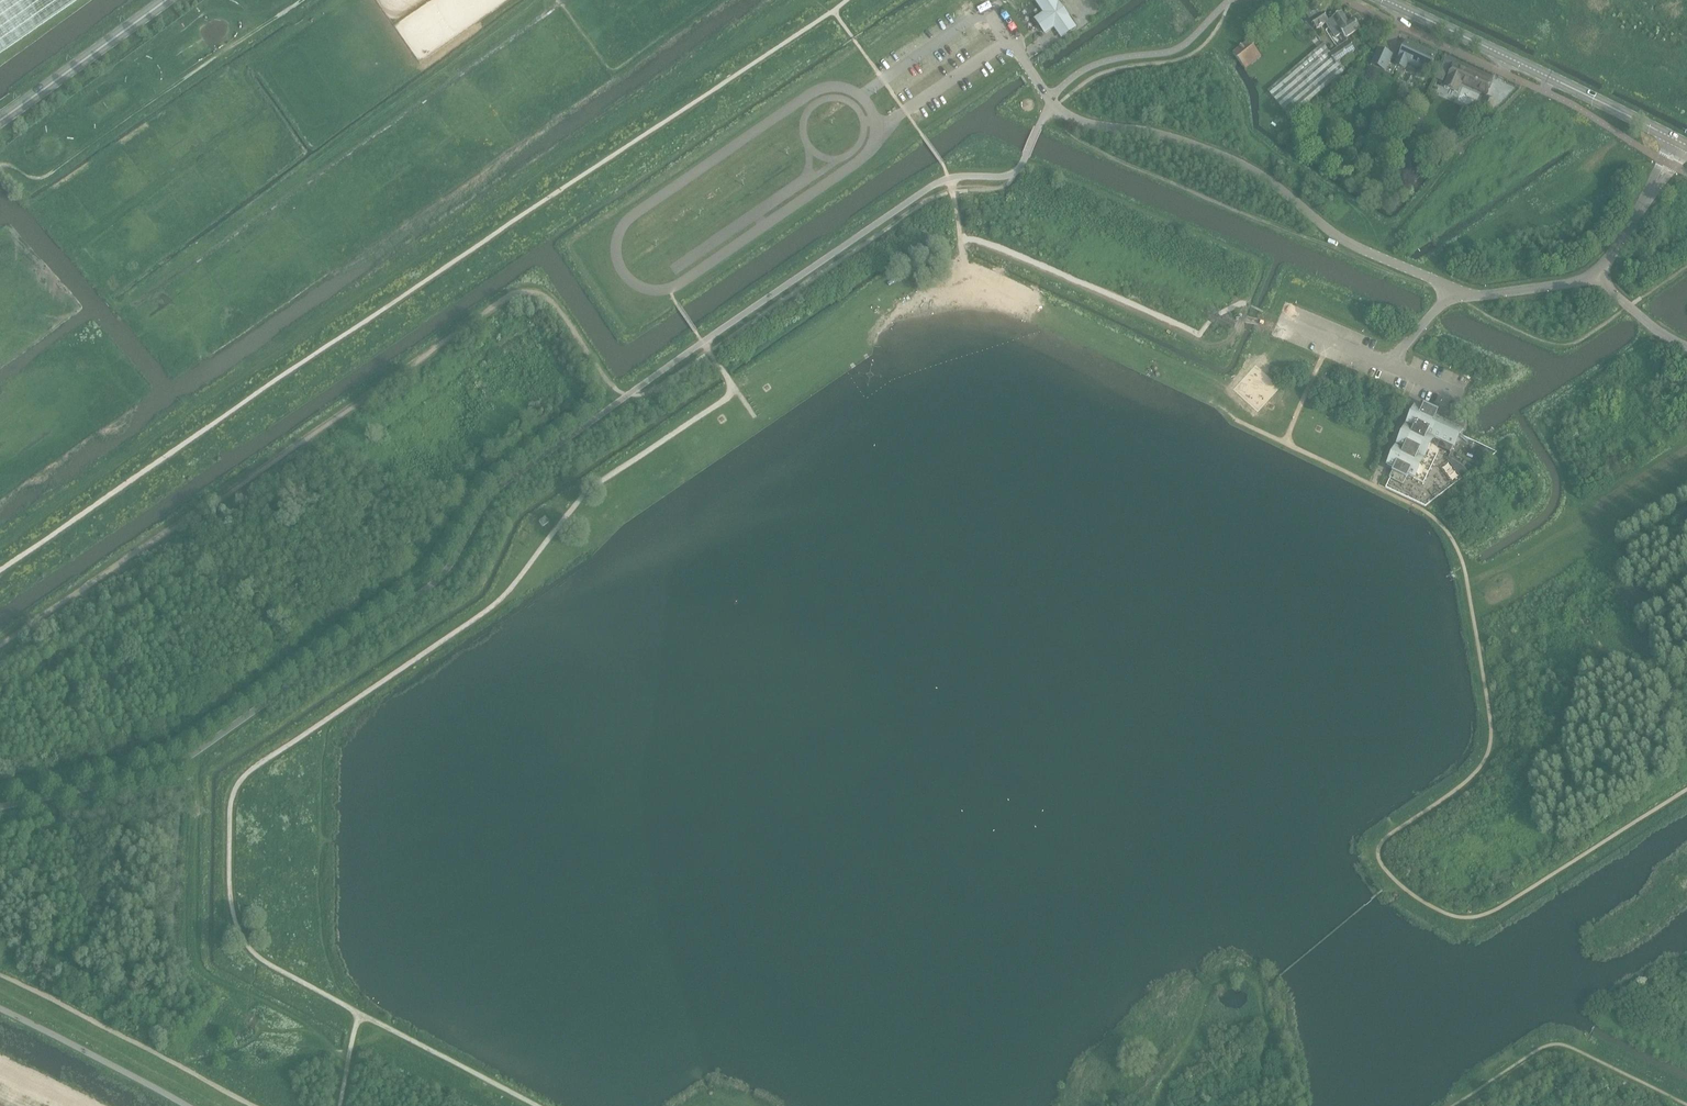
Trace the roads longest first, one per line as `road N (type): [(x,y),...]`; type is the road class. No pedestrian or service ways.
road 1 (unclassified): [(1454,293),(1337,237),(1238,164),(1157,134),(1087,124),(1050,103)]
road 2 (secondary): [(1382,0),(1674,139)]
road 3 (track): [(1148,1105),(1189,1040),(1211,976),(1230,971),(1264,992),(1270,1029),(1260,1105)]
road 4 (secondary): [(167,0),(0,119)]
road 5 (unclassified): [(1598,278),(1454,293)]

